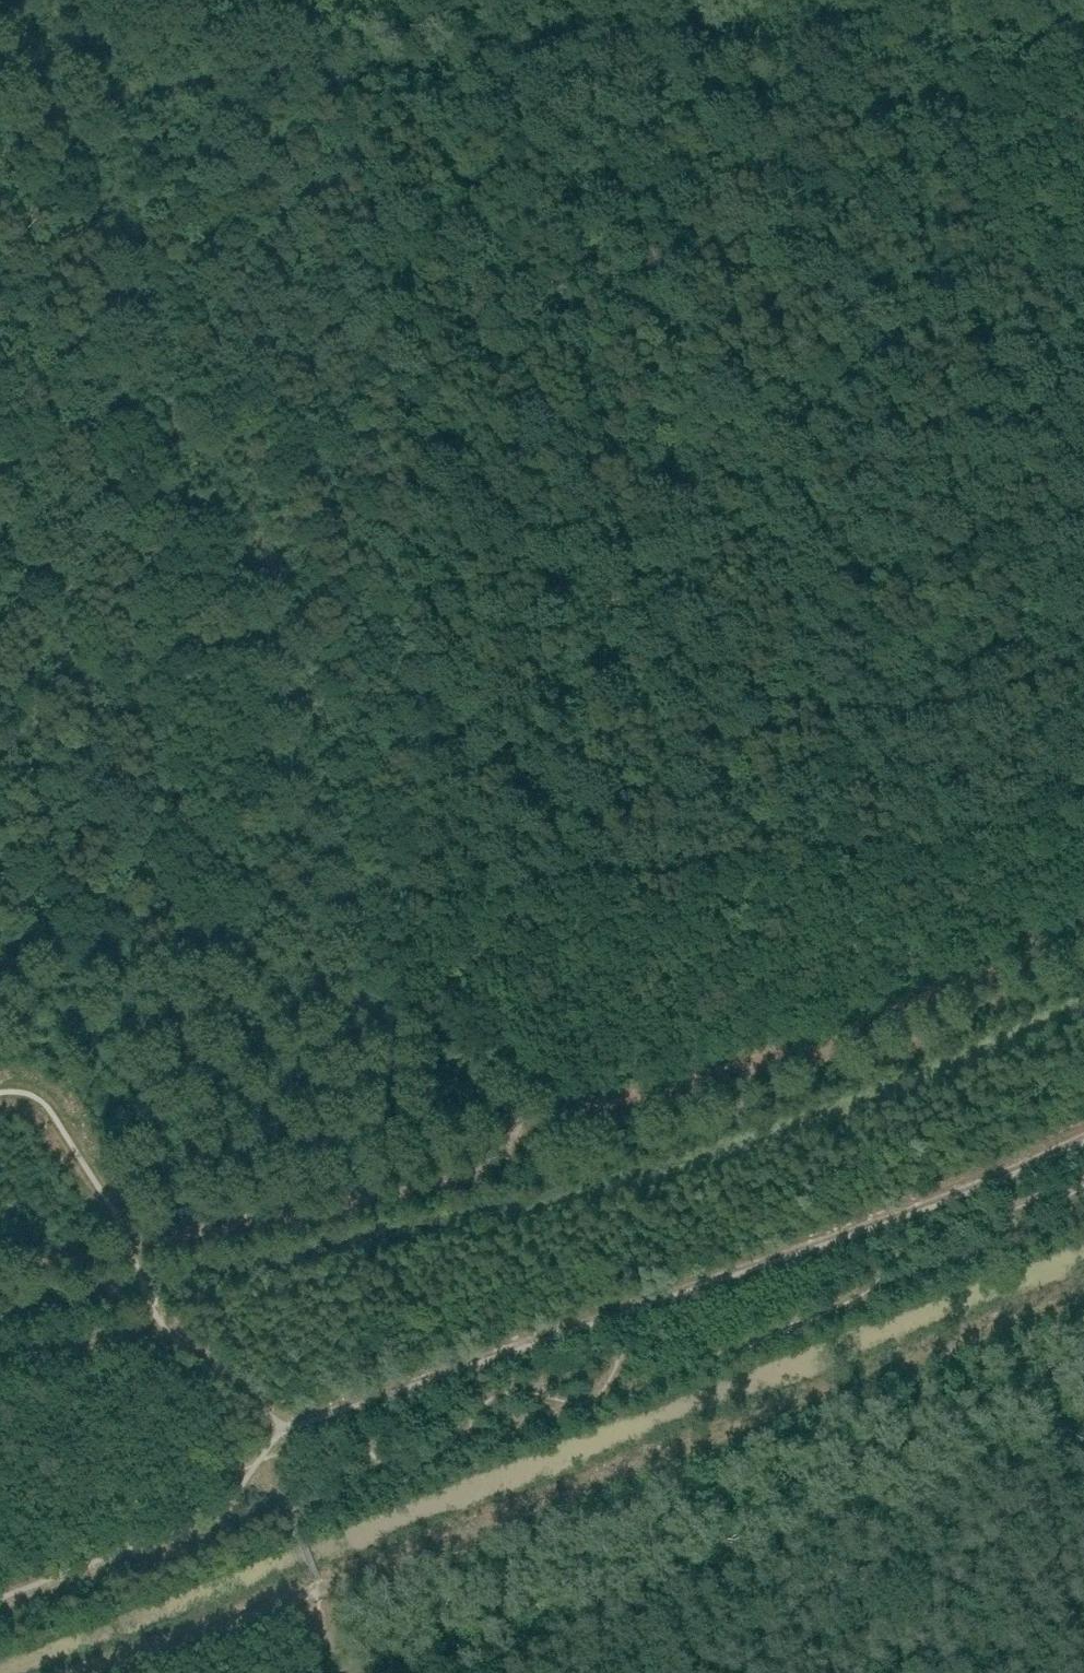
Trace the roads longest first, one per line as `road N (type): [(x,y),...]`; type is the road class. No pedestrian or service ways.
road 1 (track): [(0,1277),(131,1250)]

